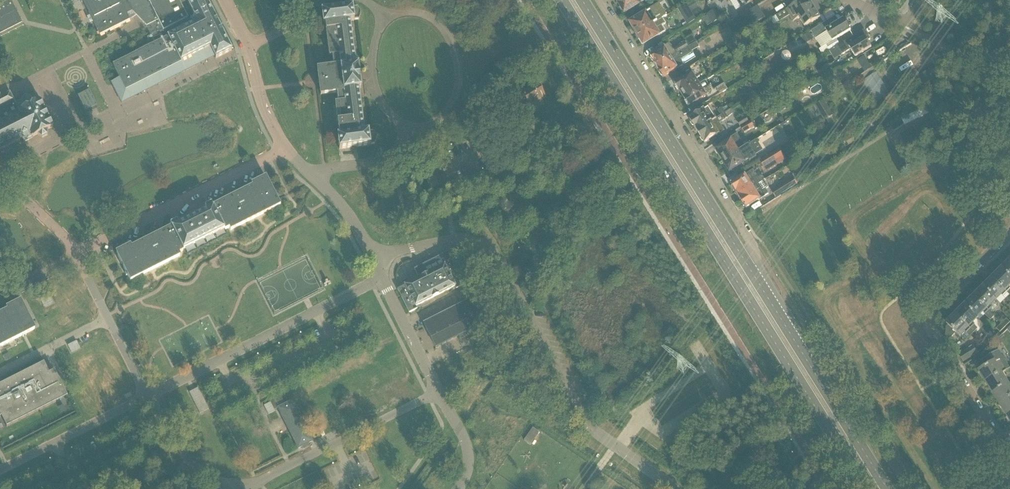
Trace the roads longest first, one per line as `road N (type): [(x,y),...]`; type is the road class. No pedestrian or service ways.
road 1 (primary): [(561,0),(866,488)]
road 2 (primary): [(755,277),(582,0)]
road 3 (unclassified): [(755,277),(748,237),(601,0)]
road 4 (residential): [(1009,461),(926,325),(1009,237)]
road 5 (primary): [(886,488),(755,277)]
road 6 (residential): [(1009,198),(978,144),(998,65),(1009,71)]

